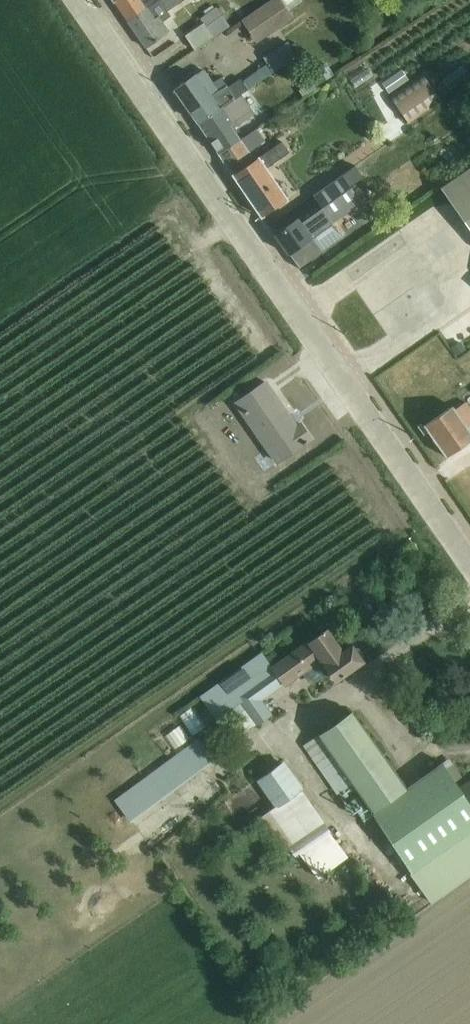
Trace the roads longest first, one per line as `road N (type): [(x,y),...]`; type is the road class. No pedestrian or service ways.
road 1 (residential): [(74,0),(469,572)]

